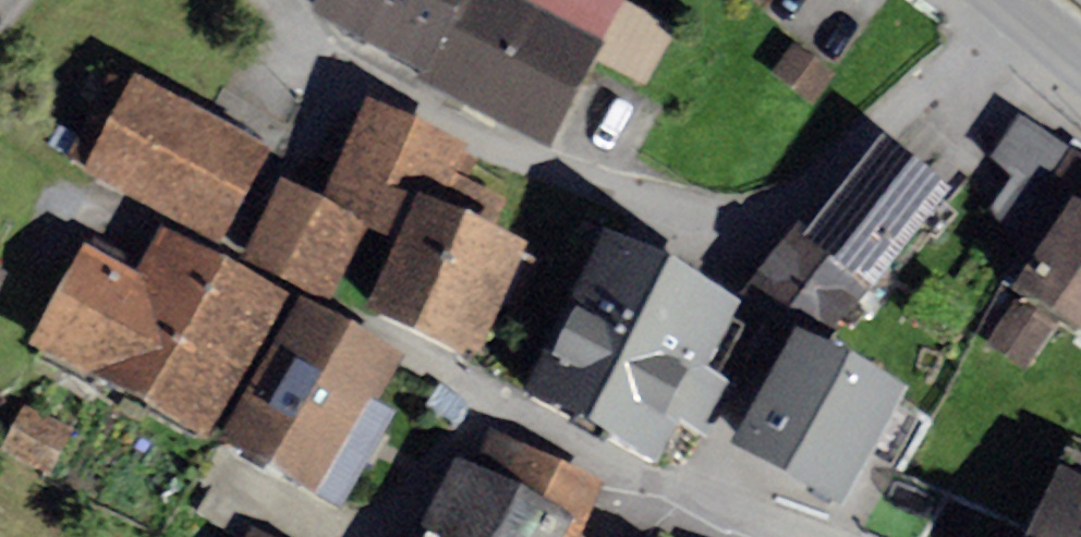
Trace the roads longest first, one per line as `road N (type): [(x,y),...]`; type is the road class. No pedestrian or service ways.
road 1 (residential): [(1007,0),(802,191),(739,214),(702,214),(486,148),(313,56),(266,0)]
road 2 (residential): [(807,536),(657,487)]

